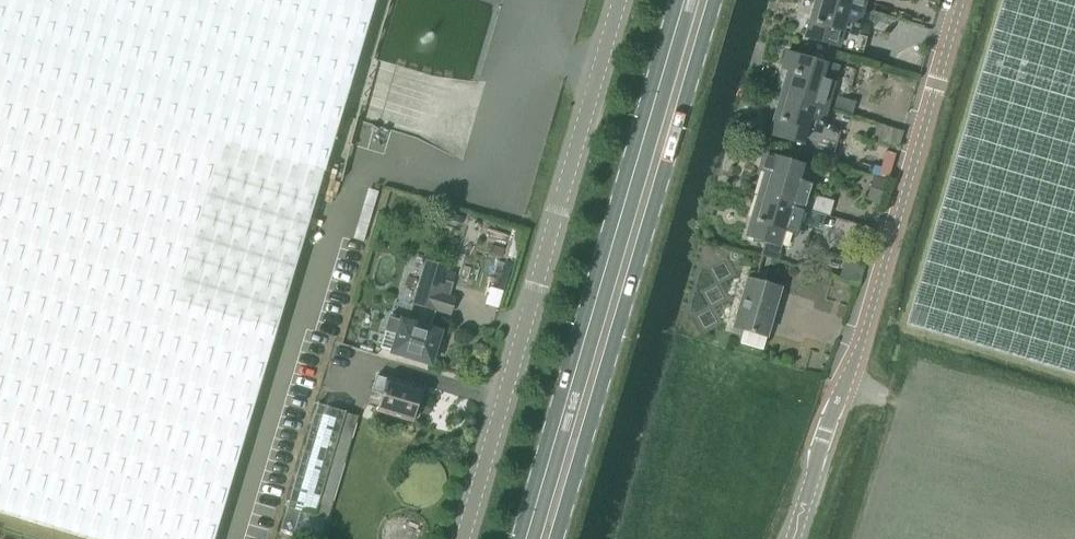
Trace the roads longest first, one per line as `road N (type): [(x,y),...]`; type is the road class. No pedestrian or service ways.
road 1 (unclassified): [(958,0),(793,538)]
road 2 (primary): [(685,0),(524,538)]
road 3 (primary): [(555,538),(714,0)]
road 4 (unclassified): [(462,538),(619,0)]

